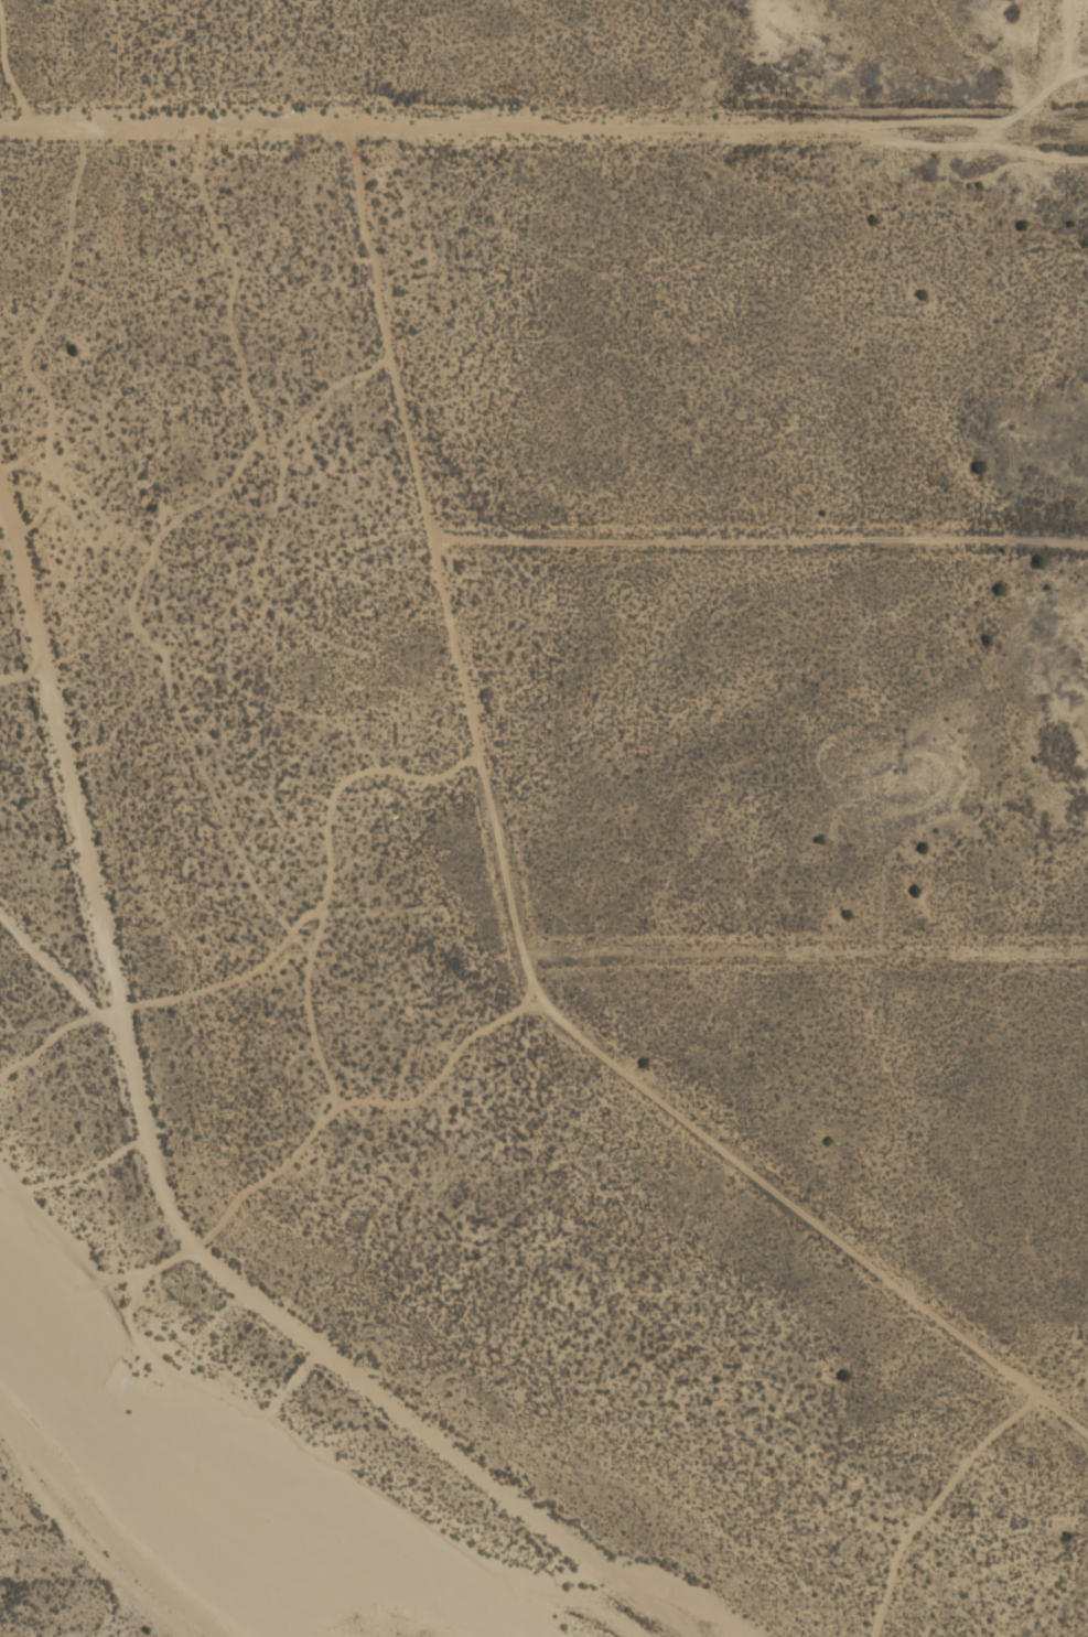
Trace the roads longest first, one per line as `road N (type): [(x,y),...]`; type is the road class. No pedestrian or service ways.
road 1 (track): [(0,570),(185,1235),(614,1581)]

